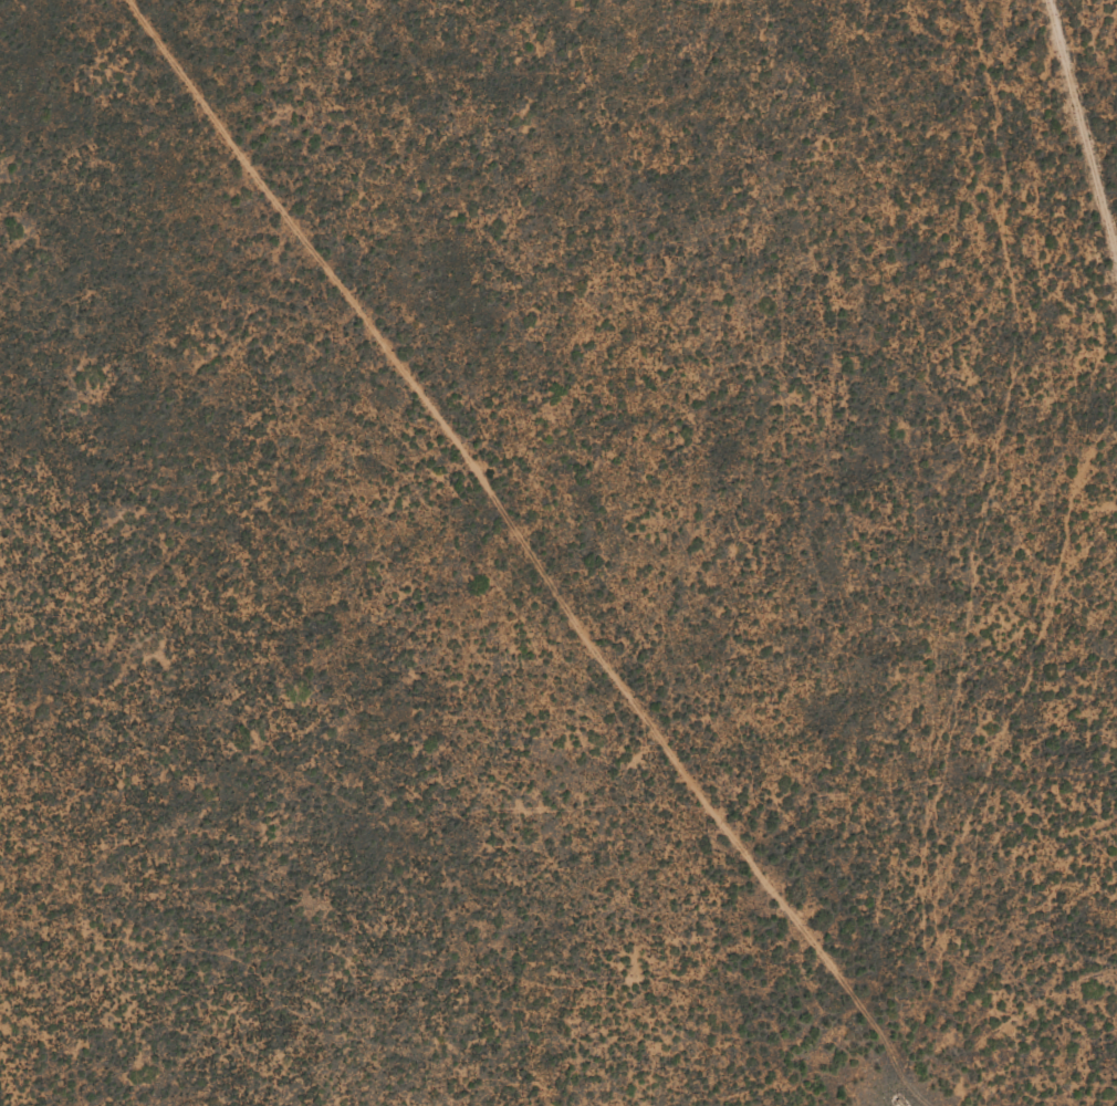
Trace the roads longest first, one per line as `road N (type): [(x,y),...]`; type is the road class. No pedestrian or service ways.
road 1 (track): [(1081,0),(1116,133)]

